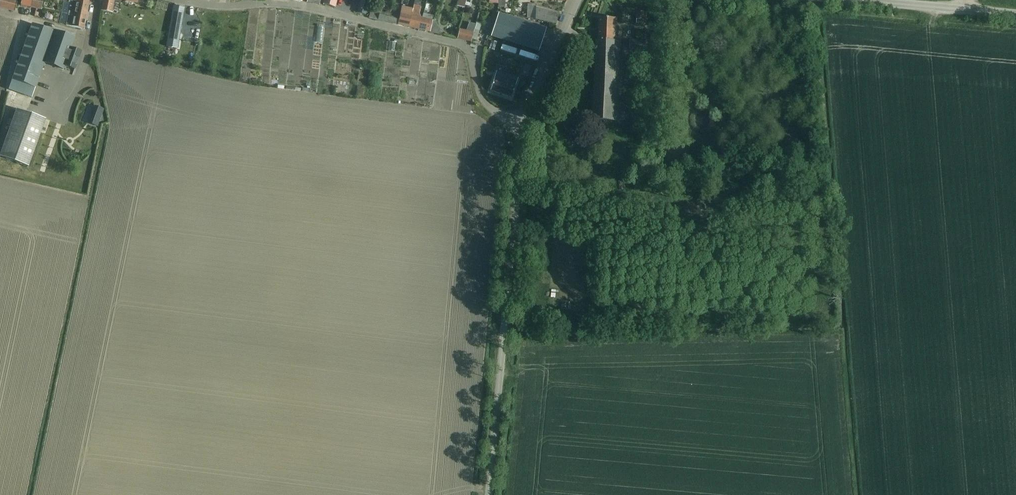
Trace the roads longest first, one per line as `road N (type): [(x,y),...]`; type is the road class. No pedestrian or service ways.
road 1 (residential): [(525,122),(488,106),(473,59),(456,43),(320,10),(180,0)]
road 2 (unclassified): [(488,494),(525,122)]
road 3 (tertiary): [(878,0),(1015,13)]
road 4 (residential): [(525,122),(576,0)]

